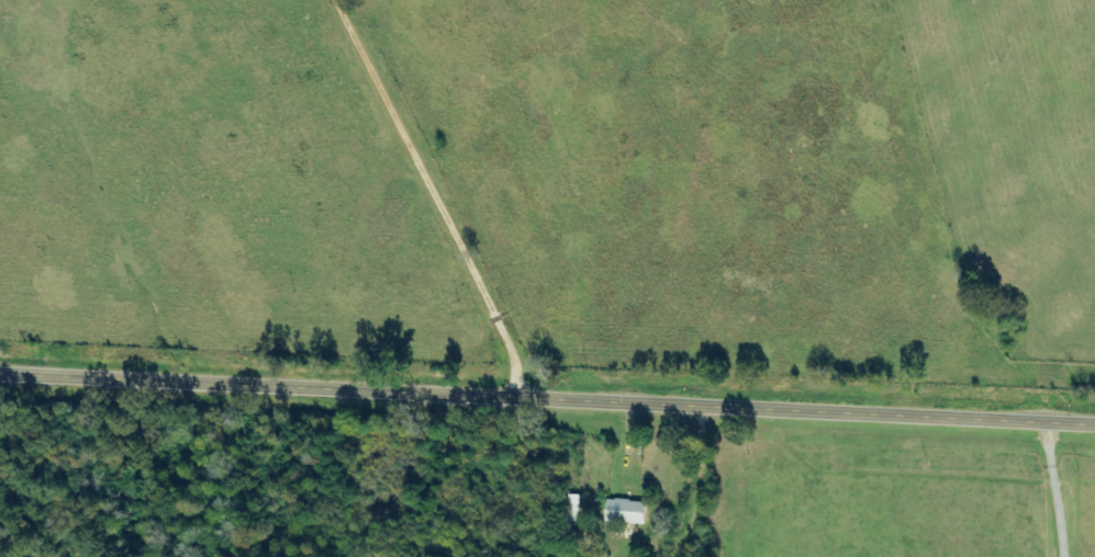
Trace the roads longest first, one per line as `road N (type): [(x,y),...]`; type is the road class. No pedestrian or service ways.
road 1 (secondary): [(0,369),(1094,407)]
road 2 (residential): [(548,383),(471,297),(325,0)]
road 3 (residential): [(824,395),(742,556)]

